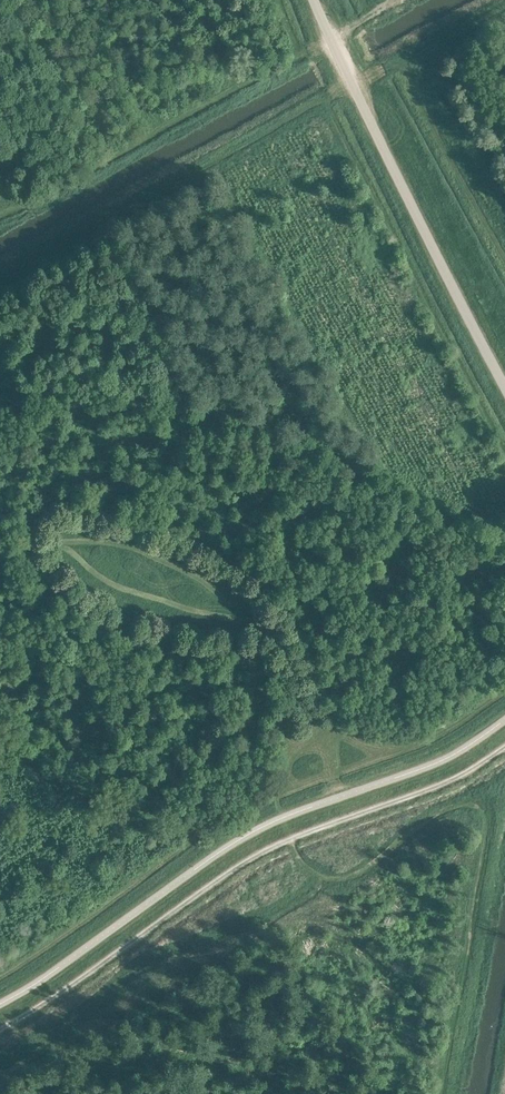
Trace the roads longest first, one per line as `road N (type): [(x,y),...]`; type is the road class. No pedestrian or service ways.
road 1 (track): [(504,746),(460,776),(257,855),(0,1029)]
road 2 (unclassified): [(504,388),(314,0)]

